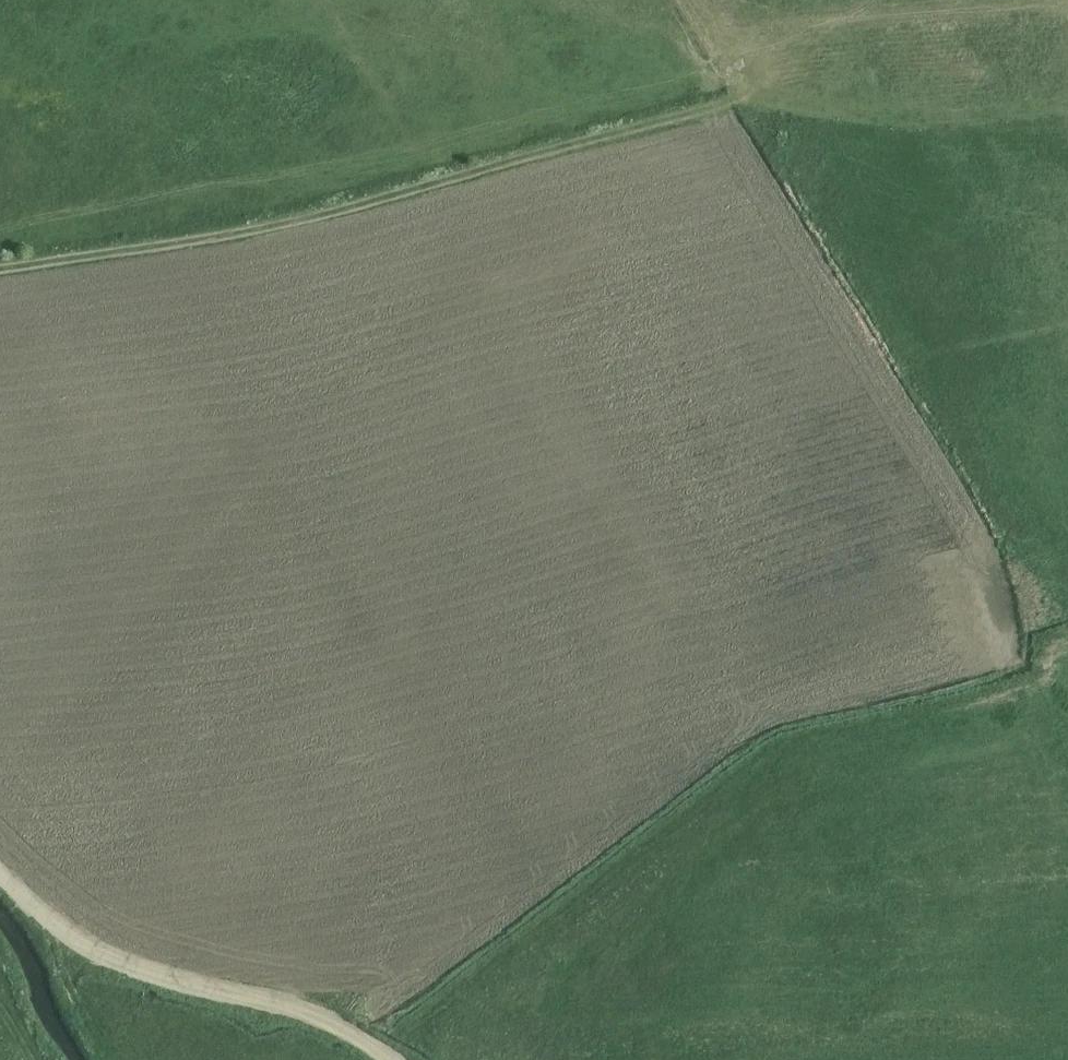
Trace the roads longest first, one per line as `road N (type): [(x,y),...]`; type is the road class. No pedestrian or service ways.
road 1 (track): [(0,264),(265,226),(740,96),(759,81),(787,29),(862,16),(1067,5)]
road 2 (unclassified): [(389,1059),(362,1036),(318,1018),(106,959),(0,872)]

